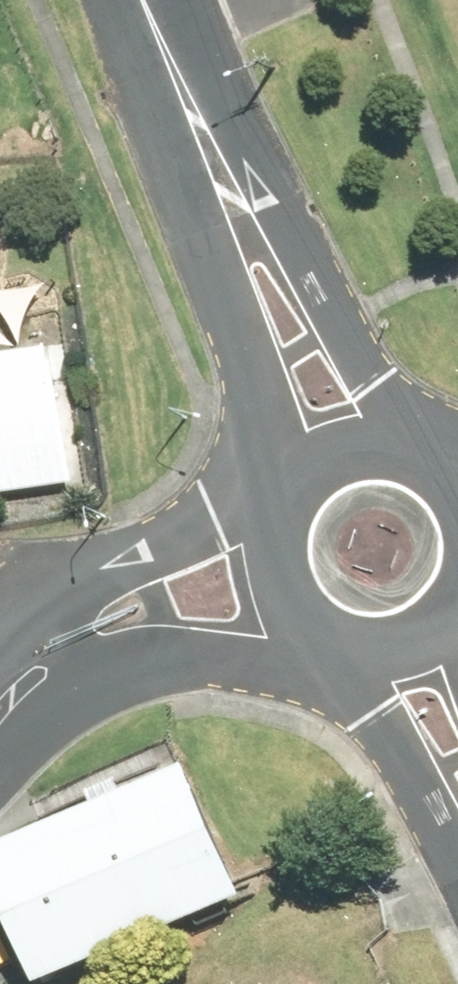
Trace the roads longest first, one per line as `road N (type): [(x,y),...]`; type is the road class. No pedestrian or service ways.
road 1 (tertiary): [(290,477),(153,0)]
road 2 (tertiary): [(165,0),(379,421)]
road 3 (tertiary): [(457,823),(356,632)]
road 4 (tertiary): [(356,632),(324,617),(286,571),(278,511),(290,477)]

